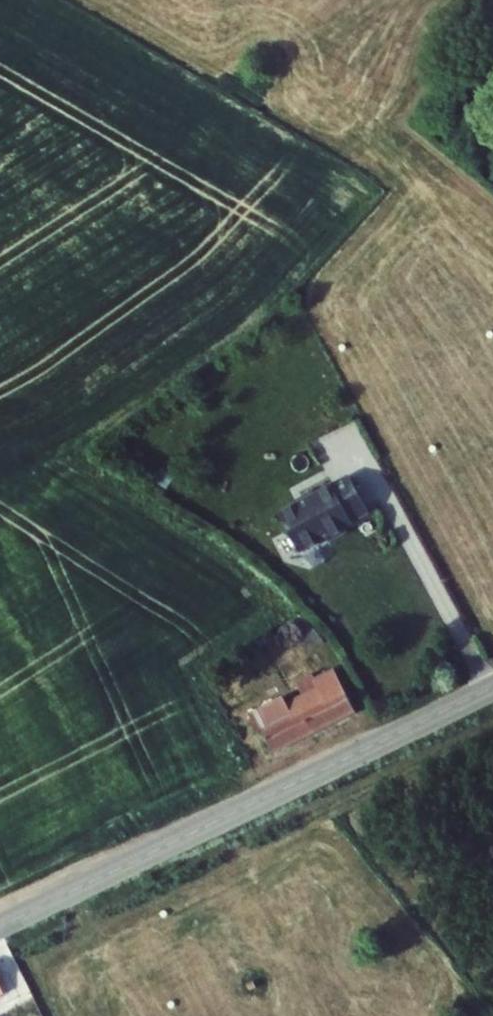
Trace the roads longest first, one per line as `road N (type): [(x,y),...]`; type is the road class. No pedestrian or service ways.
road 1 (tertiary): [(492,689),(0,927)]

